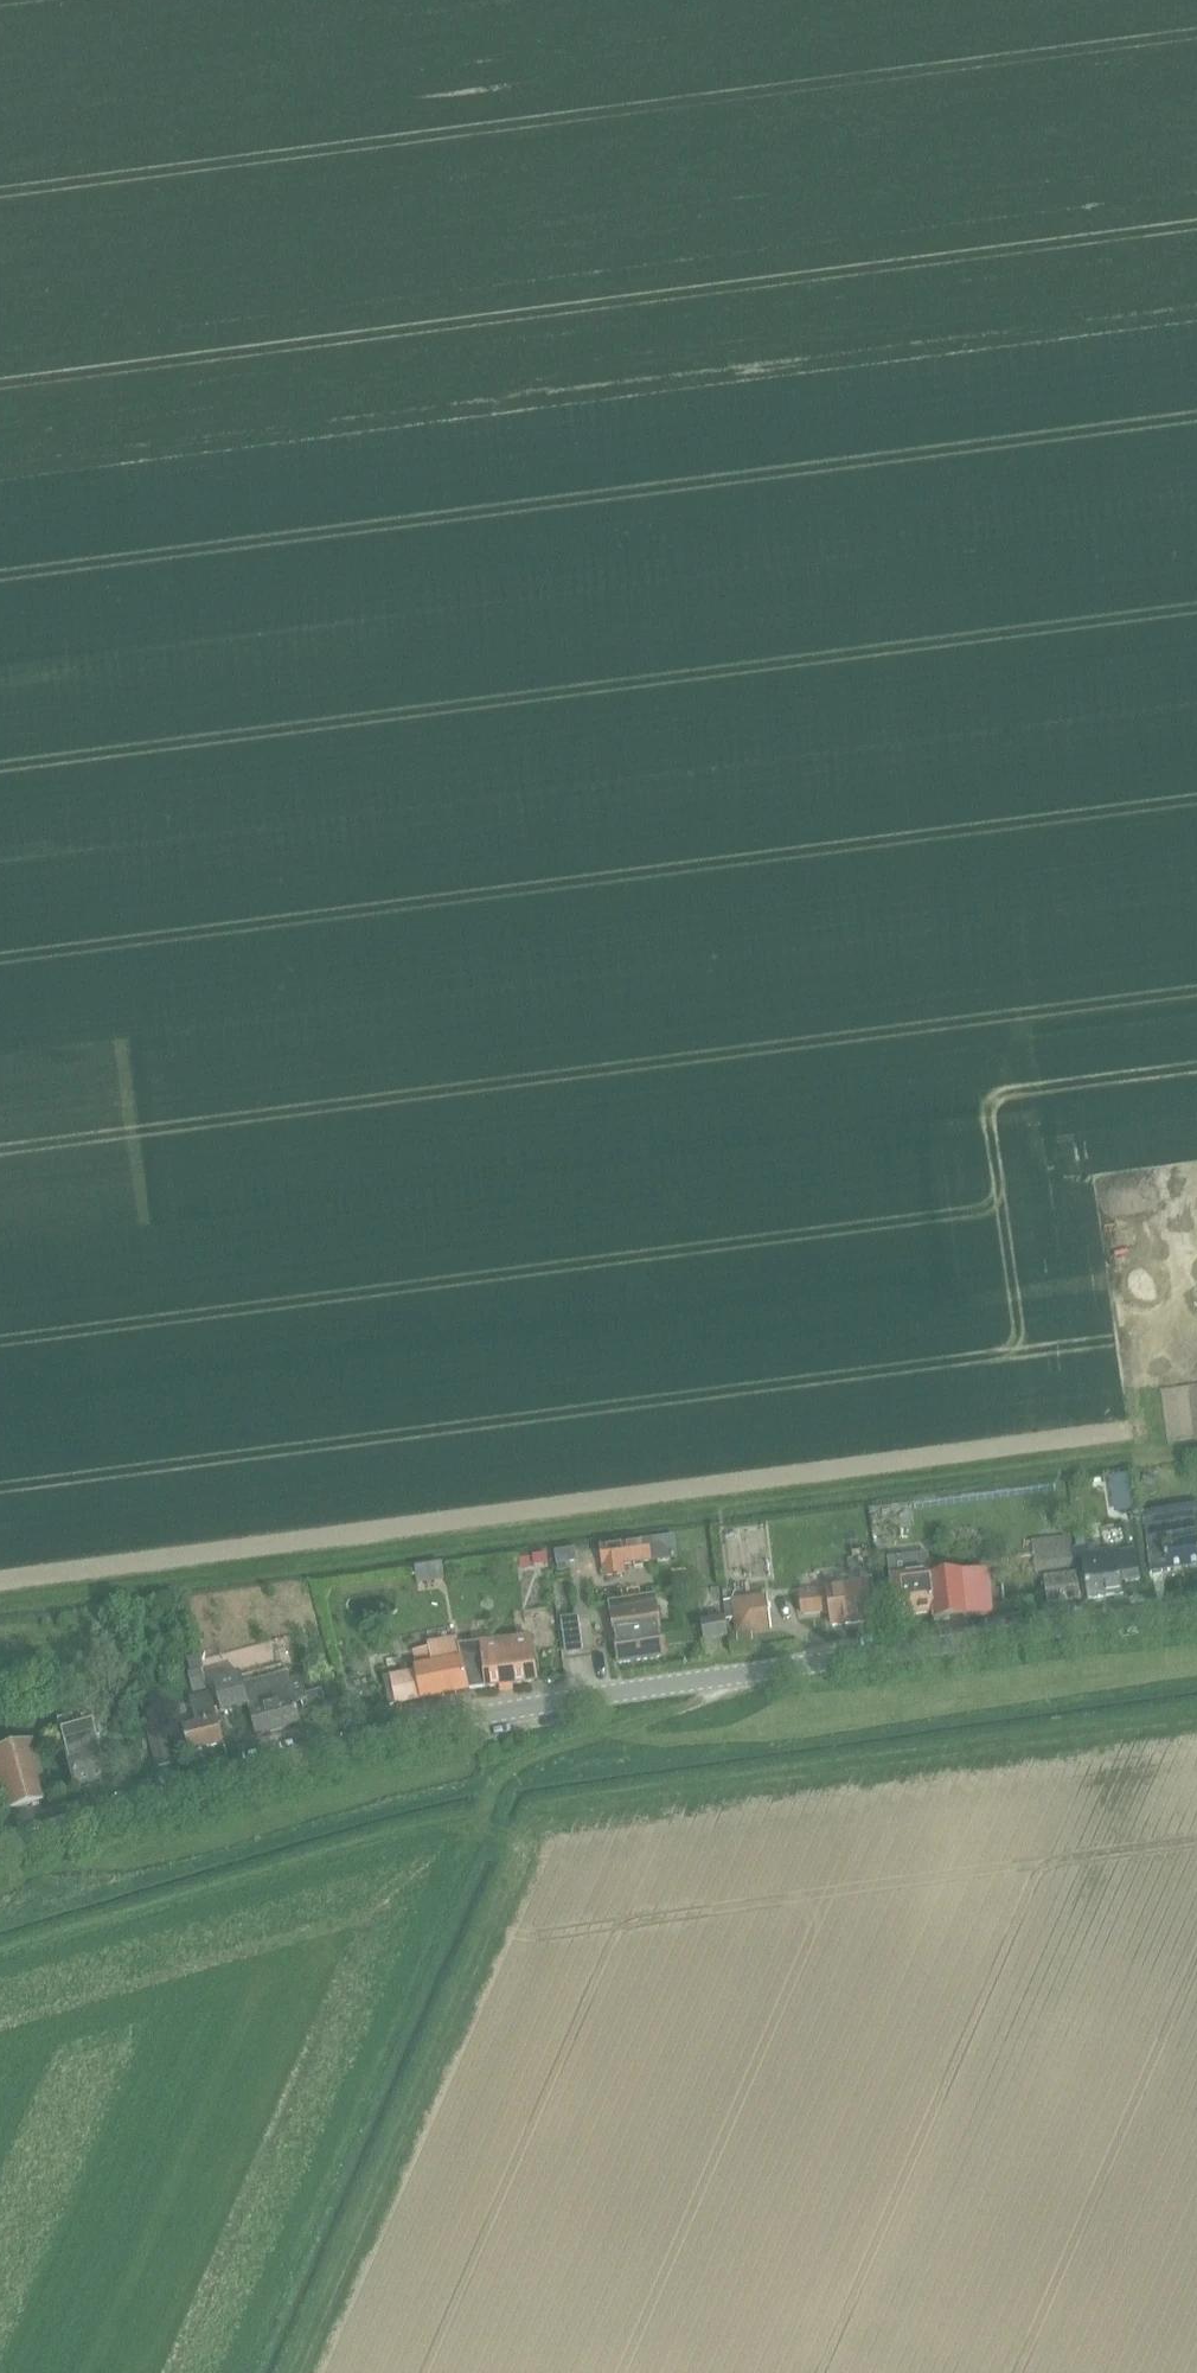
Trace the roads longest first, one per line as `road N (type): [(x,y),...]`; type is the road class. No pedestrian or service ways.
road 1 (unclassified): [(1196,1606),(572,1699),(359,1744),(0,1847)]

